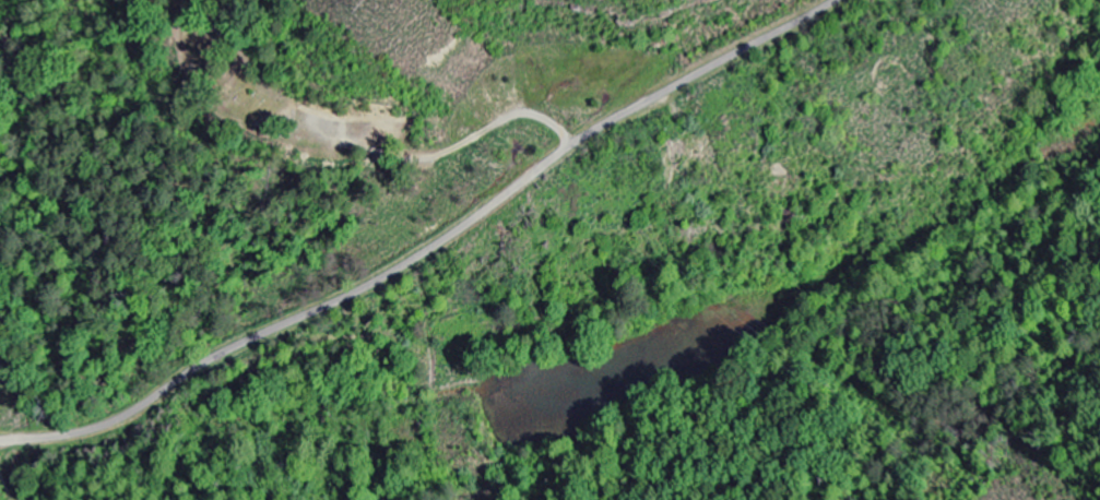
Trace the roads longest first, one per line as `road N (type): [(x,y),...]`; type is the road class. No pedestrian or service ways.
road 1 (residential): [(0,441),(67,436),(121,419),(240,343),(423,254),(582,135),(652,97)]
road 2 (residential): [(652,97),(836,0)]

